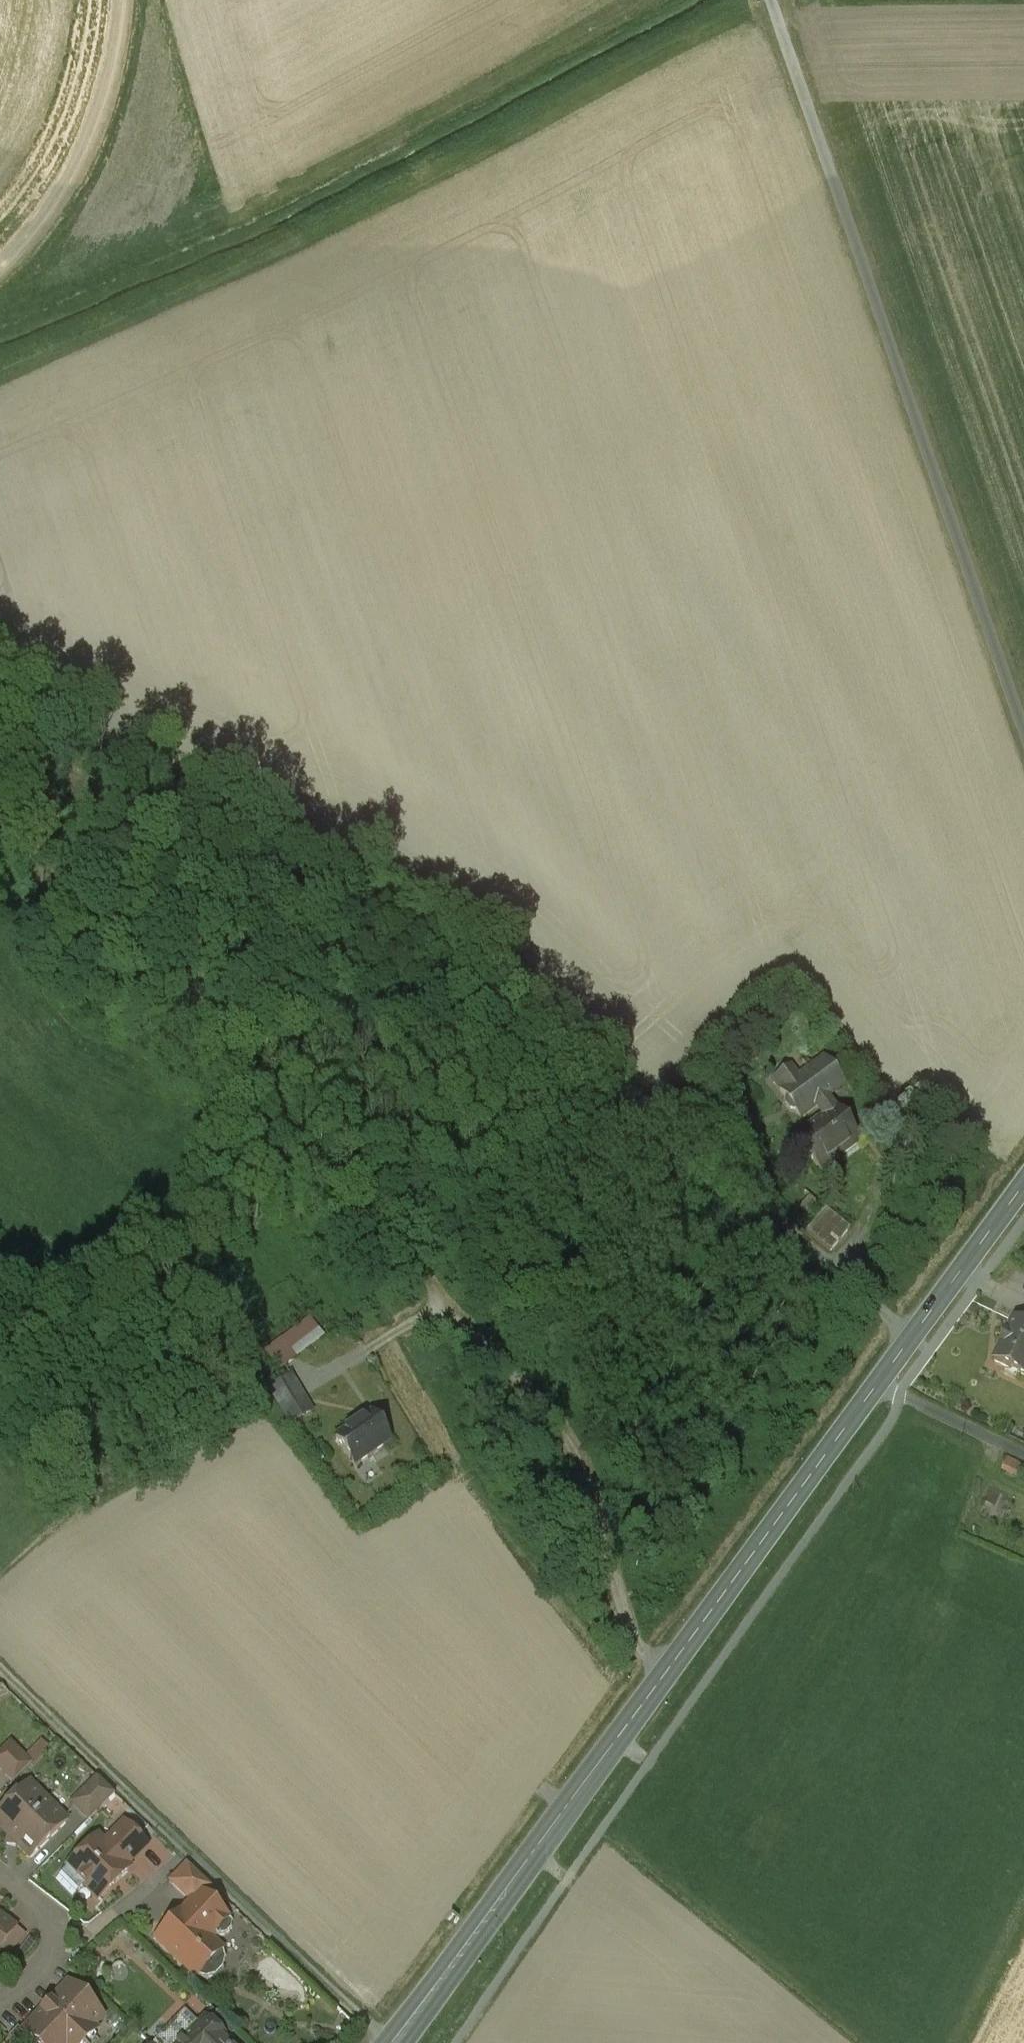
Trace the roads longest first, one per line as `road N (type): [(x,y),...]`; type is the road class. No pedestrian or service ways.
road 1 (secondary): [(395,2042),(1023,1185)]
road 2 (track): [(390,2042),(0,1673)]
road 3 (residential): [(0,1990),(53,1949),(64,1928),(58,1903),(0,1858)]

